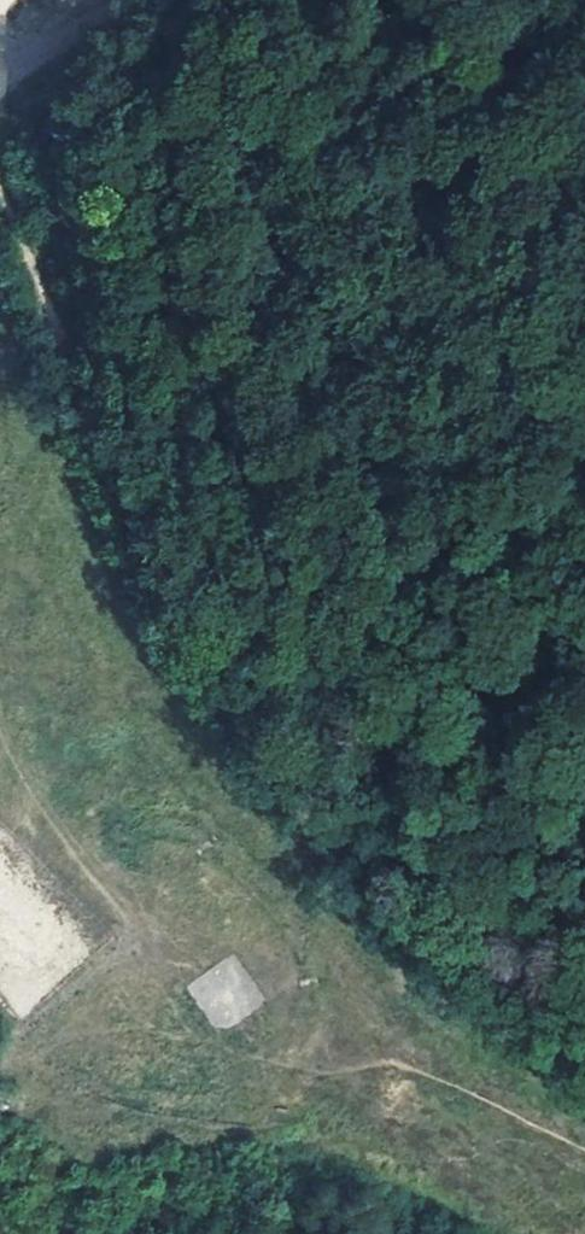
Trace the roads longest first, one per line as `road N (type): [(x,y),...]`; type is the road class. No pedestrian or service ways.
road 1 (track): [(0,132),(67,329),(156,512),(180,587),(278,759),(432,920),(584,1099)]
road 2 (track): [(142,920),(42,797),(0,702)]
road 3 (track): [(226,0),(293,224)]
road 4 (track): [(115,0),(0,73)]

